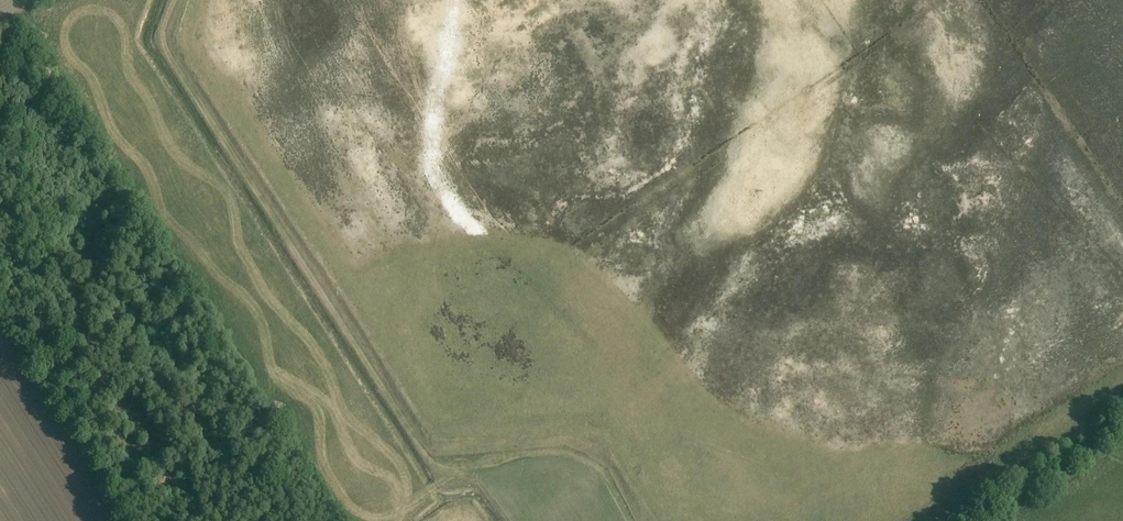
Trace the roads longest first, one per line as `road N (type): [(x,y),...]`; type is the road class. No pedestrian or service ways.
road 1 (track): [(628,520),(604,480),(579,460),(540,455),(462,473),(431,462),(164,48),(174,0)]
road 2 (track): [(970,520),(1122,423)]

